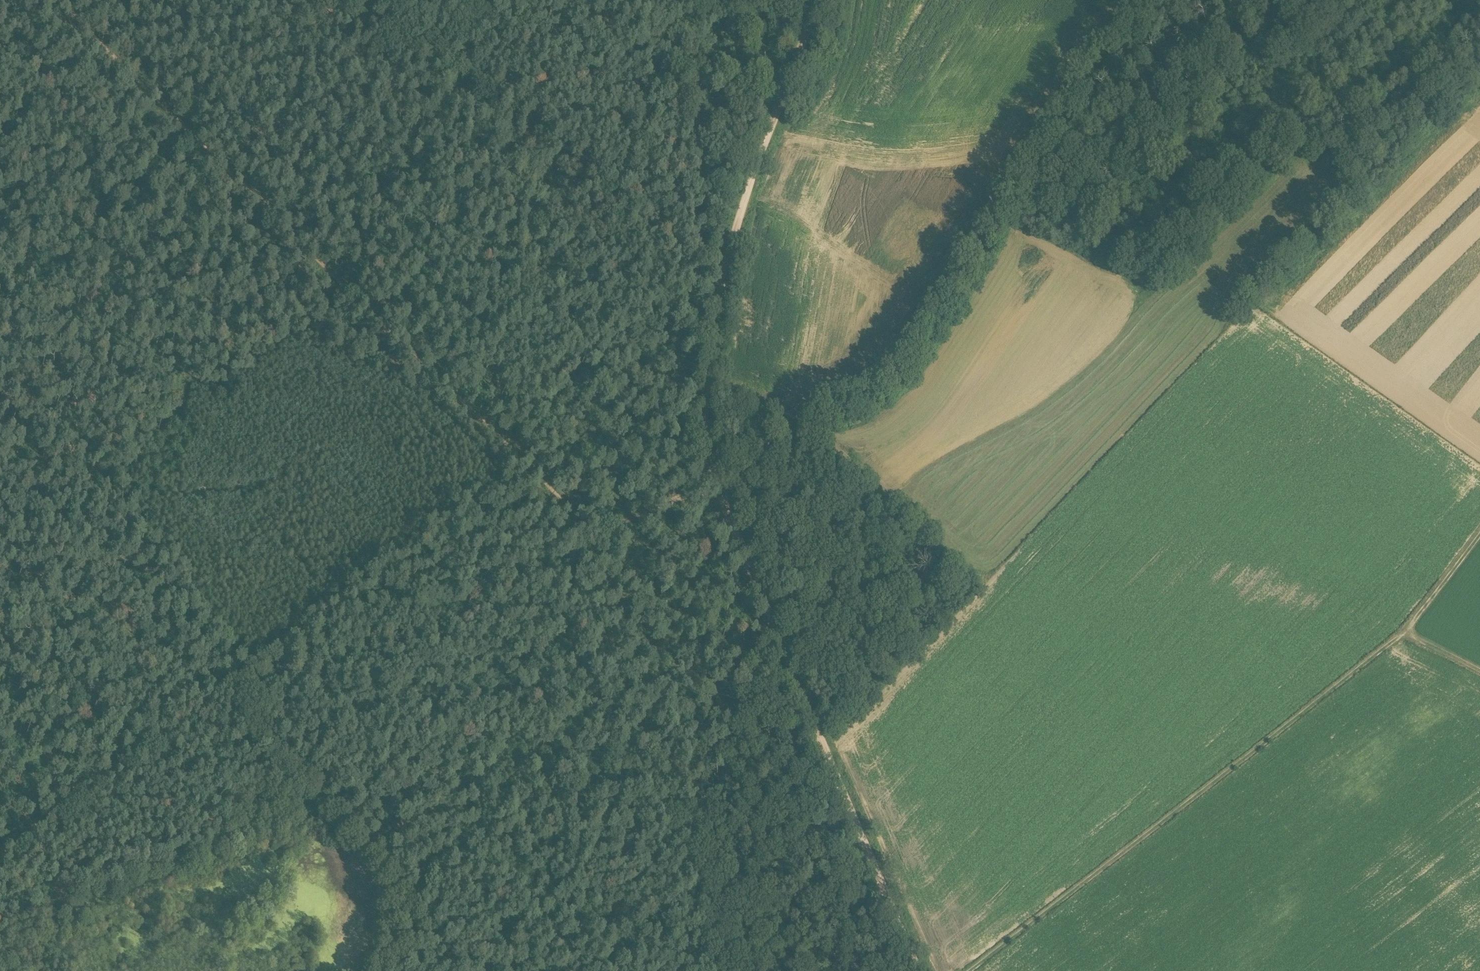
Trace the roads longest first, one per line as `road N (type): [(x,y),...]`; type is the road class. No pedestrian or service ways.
road 1 (track): [(716,478),(599,533),(590,528),(53,0)]
road 2 (track): [(970,970),(1402,636),(1479,534)]
road 3 (track): [(1140,0),(903,377),(854,412),(716,478)]
road 4 (track): [(919,970),(716,478)]
road 5 (track): [(716,478),(703,429),(721,290),(819,0)]
road 6 (track): [(599,533),(420,890),(445,970)]

